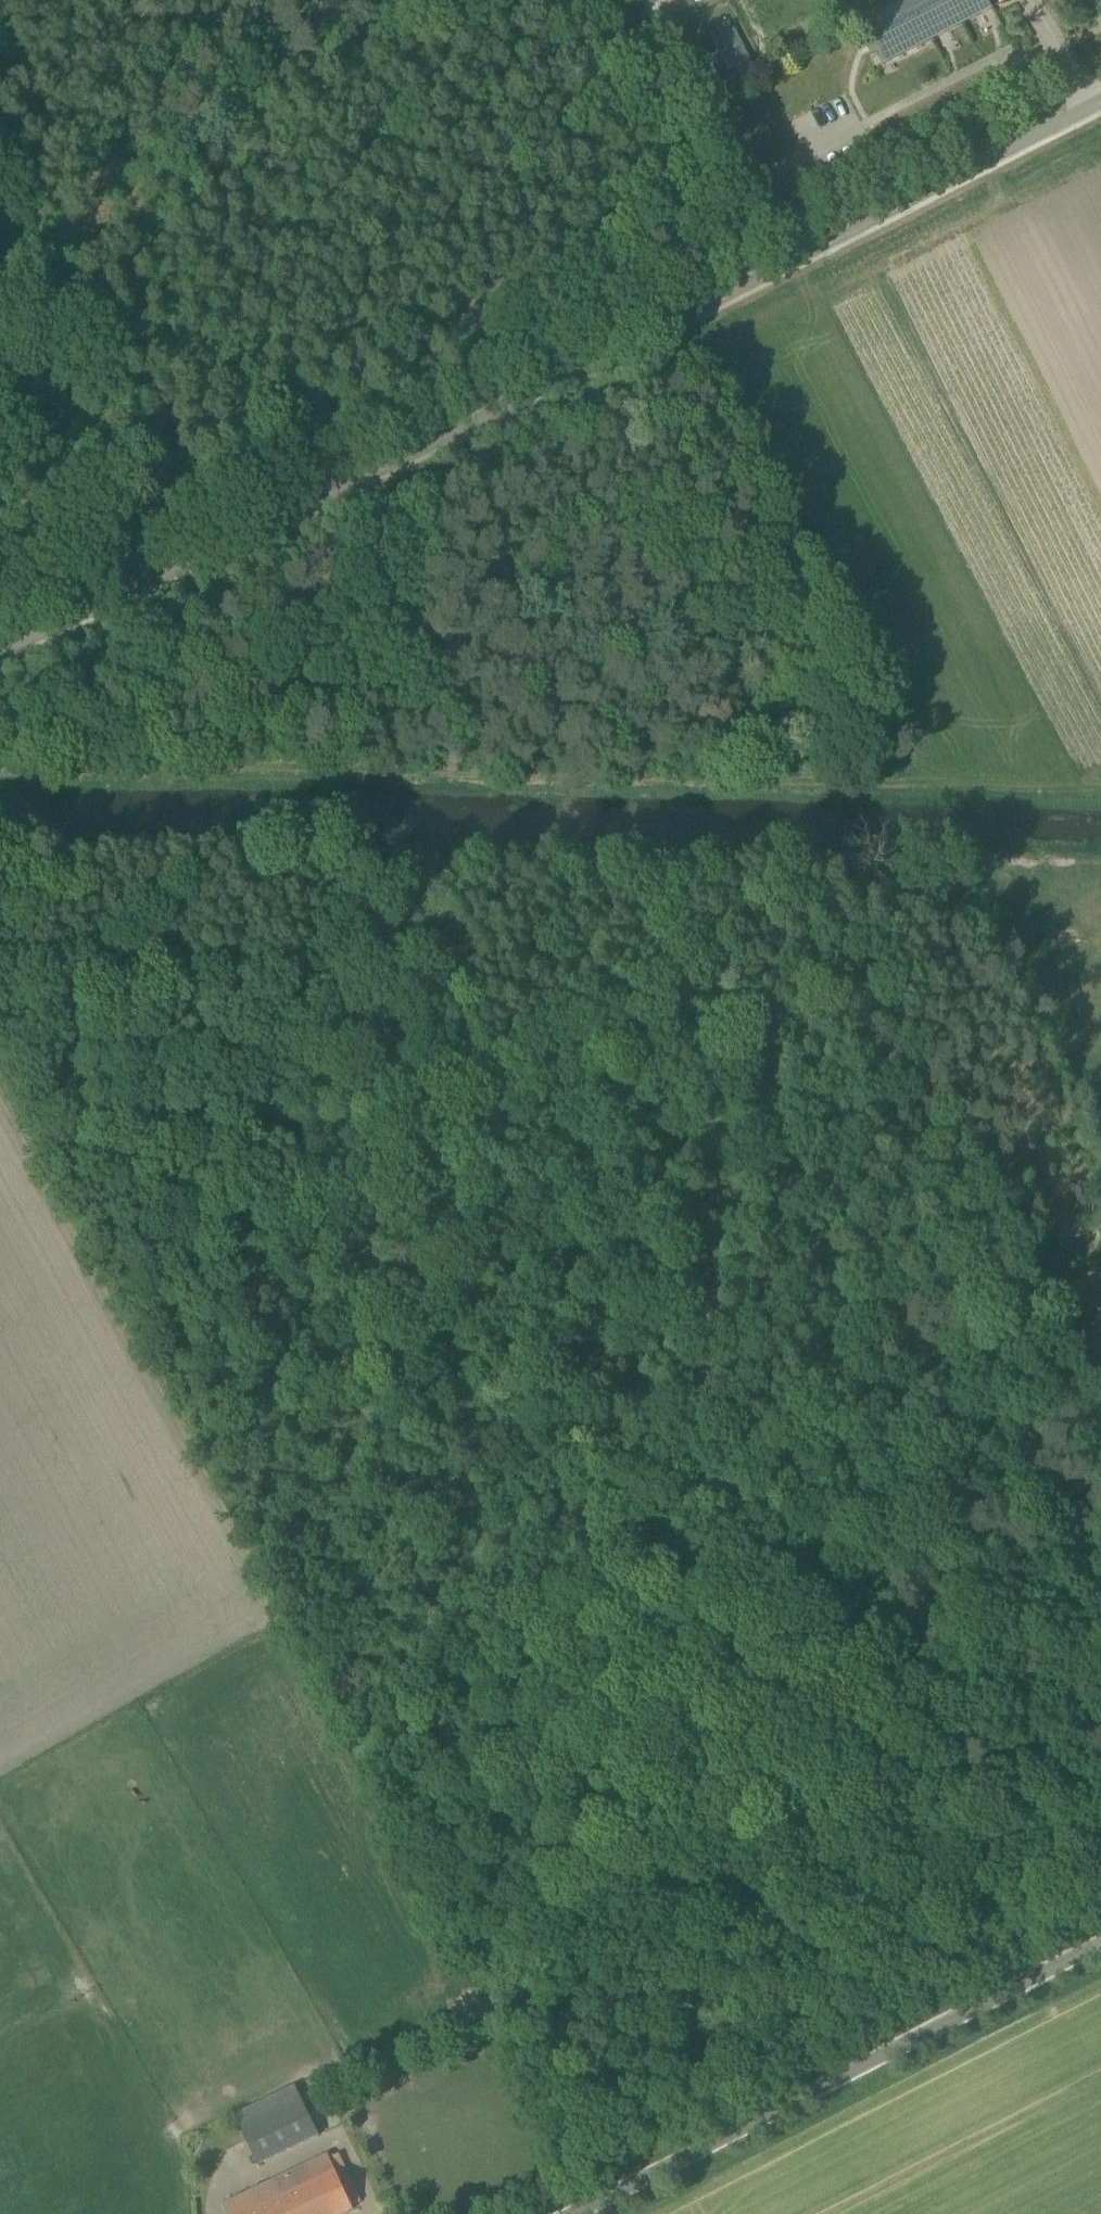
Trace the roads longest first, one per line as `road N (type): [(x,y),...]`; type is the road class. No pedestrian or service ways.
road 1 (unclassified): [(0,648),(390,471),(1100,105)]
road 2 (unclassified): [(569,2213),(1100,1952)]

